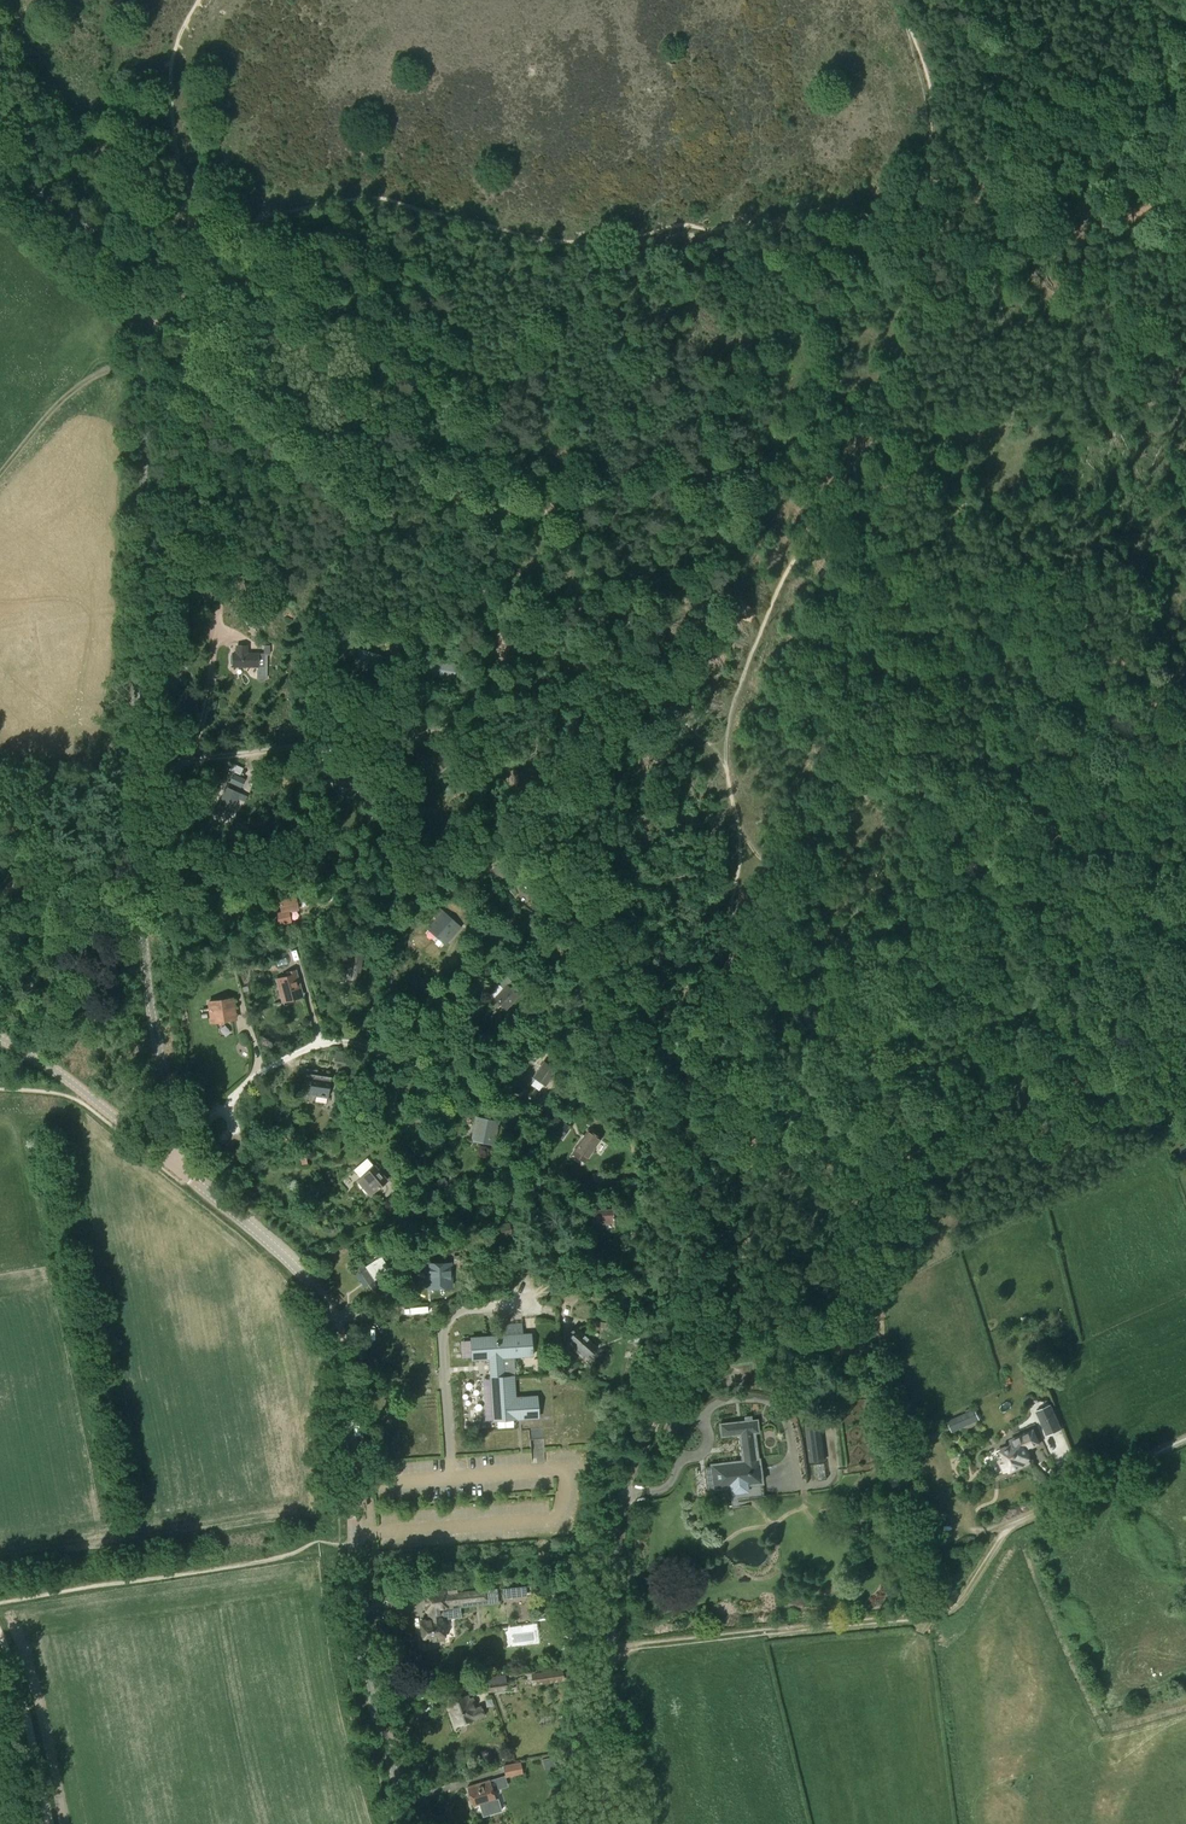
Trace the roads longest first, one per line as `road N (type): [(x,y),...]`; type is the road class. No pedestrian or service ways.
road 1 (track): [(699,1330),(707,1276),(689,1108),(735,971),(740,852),(729,751),(736,695),(782,575),(831,506),(894,358),(926,182)]
road 2 (unclassified): [(170,1161),(183,1140),(152,1013),(129,821),(146,598),(140,306),(114,246),(0,154)]
road 3 (unclassified): [(411,1823),(363,1655),(346,1378),(331,1321),(293,1264),(170,1161)]
road 4 (track): [(731,771),(661,704),(446,574),(240,378),(213,308),(194,292)]
road 5 (track): [(221,241),(271,217),(368,198),(574,244),(681,239),(748,219),(833,213),(926,182)]
road 6 (track): [(610,1651),(942,1612),(1017,1520),(1185,1438)]
road 7 (track): [(1185,971),(1029,858),(1011,858),(961,890),(926,898),(854,868),(771,863),(740,852)]
road 8 (track): [(610,1651),(624,1490),(699,1330)]
road 9 (track): [(1185,161),(1098,220),(1060,228),(1013,221),(970,179),(926,182)]
road 10 (unclassified): [(170,1161),(67,1078),(0,1037)]
road 11 (track): [(699,1330),(861,1295),(876,1304),(880,1321)]
road 12 (track): [(47,1823),(0,1634)]
road 13 (track): [(144,368),(102,372),(63,398),(0,473)]
road 14 (unclassified): [(599,1823),(610,1651)]

